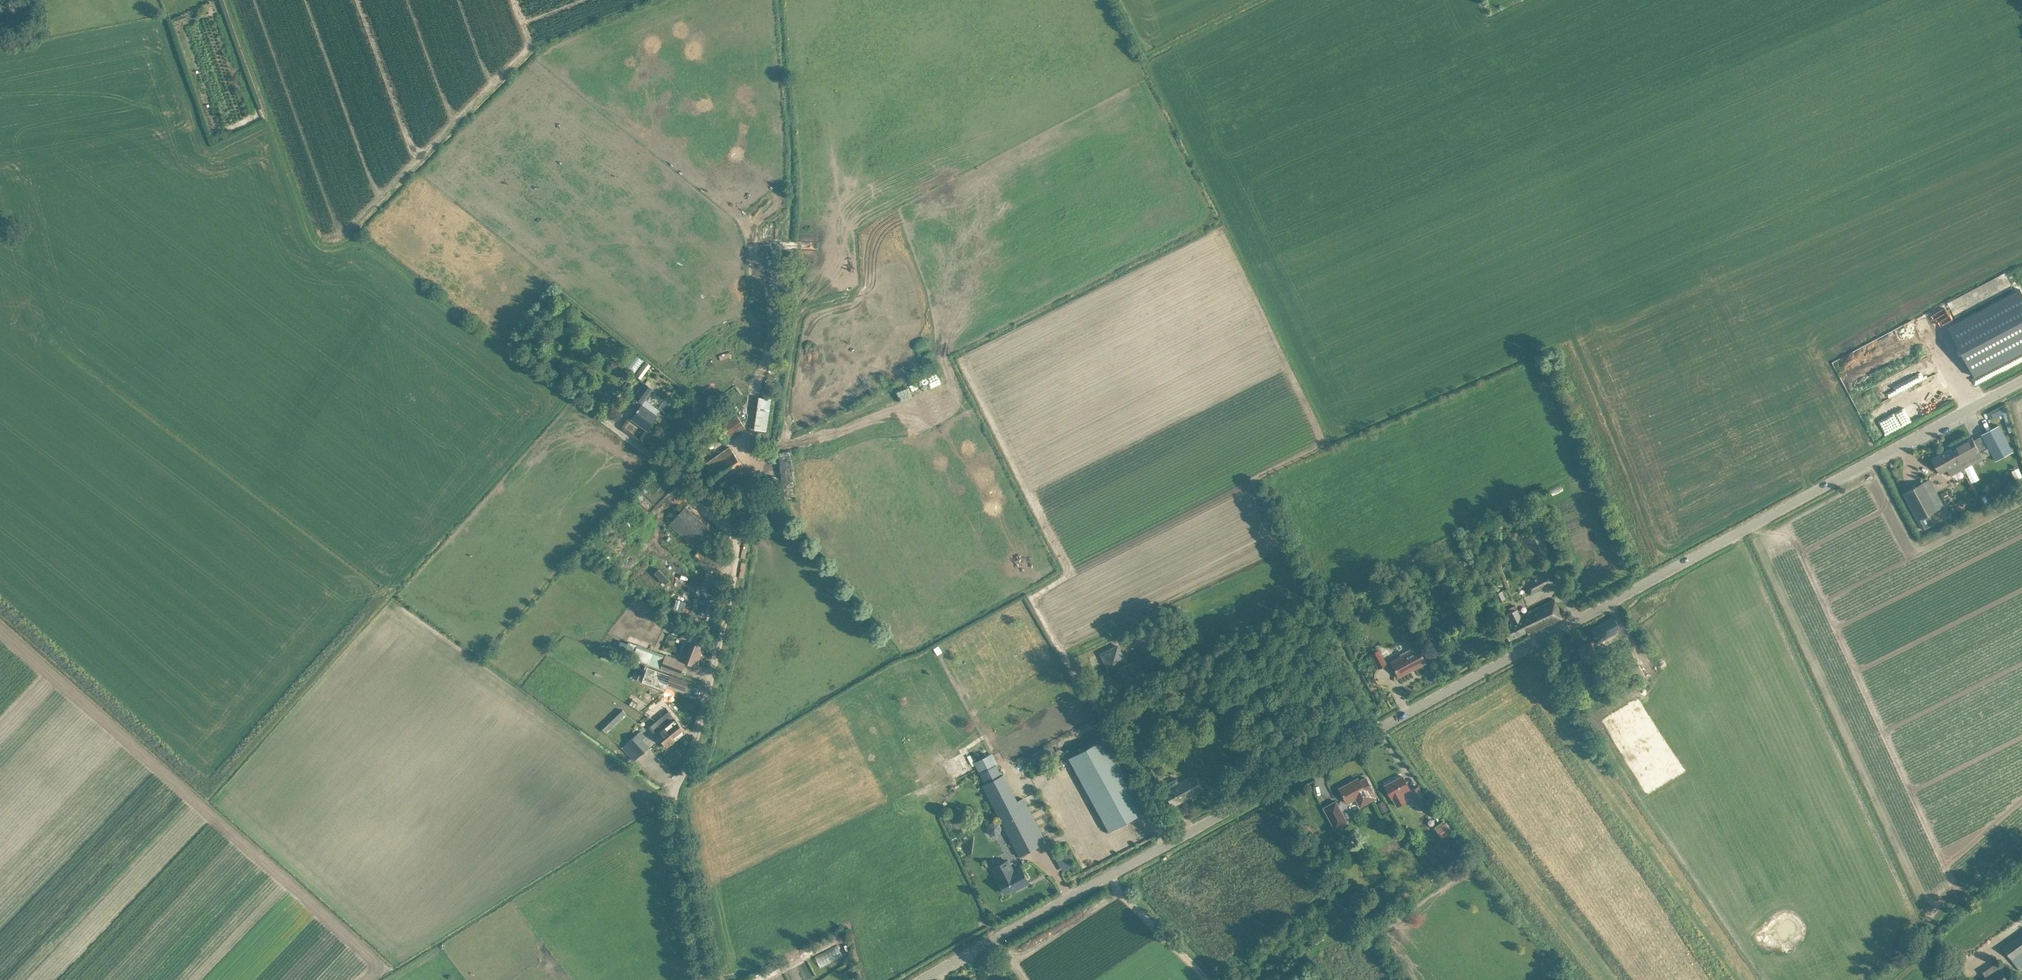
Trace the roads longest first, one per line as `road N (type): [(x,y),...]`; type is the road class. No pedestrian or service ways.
road 1 (unclassified): [(922,979),(2021,380)]
road 2 (unclassified): [(702,979),(677,801),(739,523),(590,408)]
road 3 (track): [(590,408),(361,242),(327,254)]

